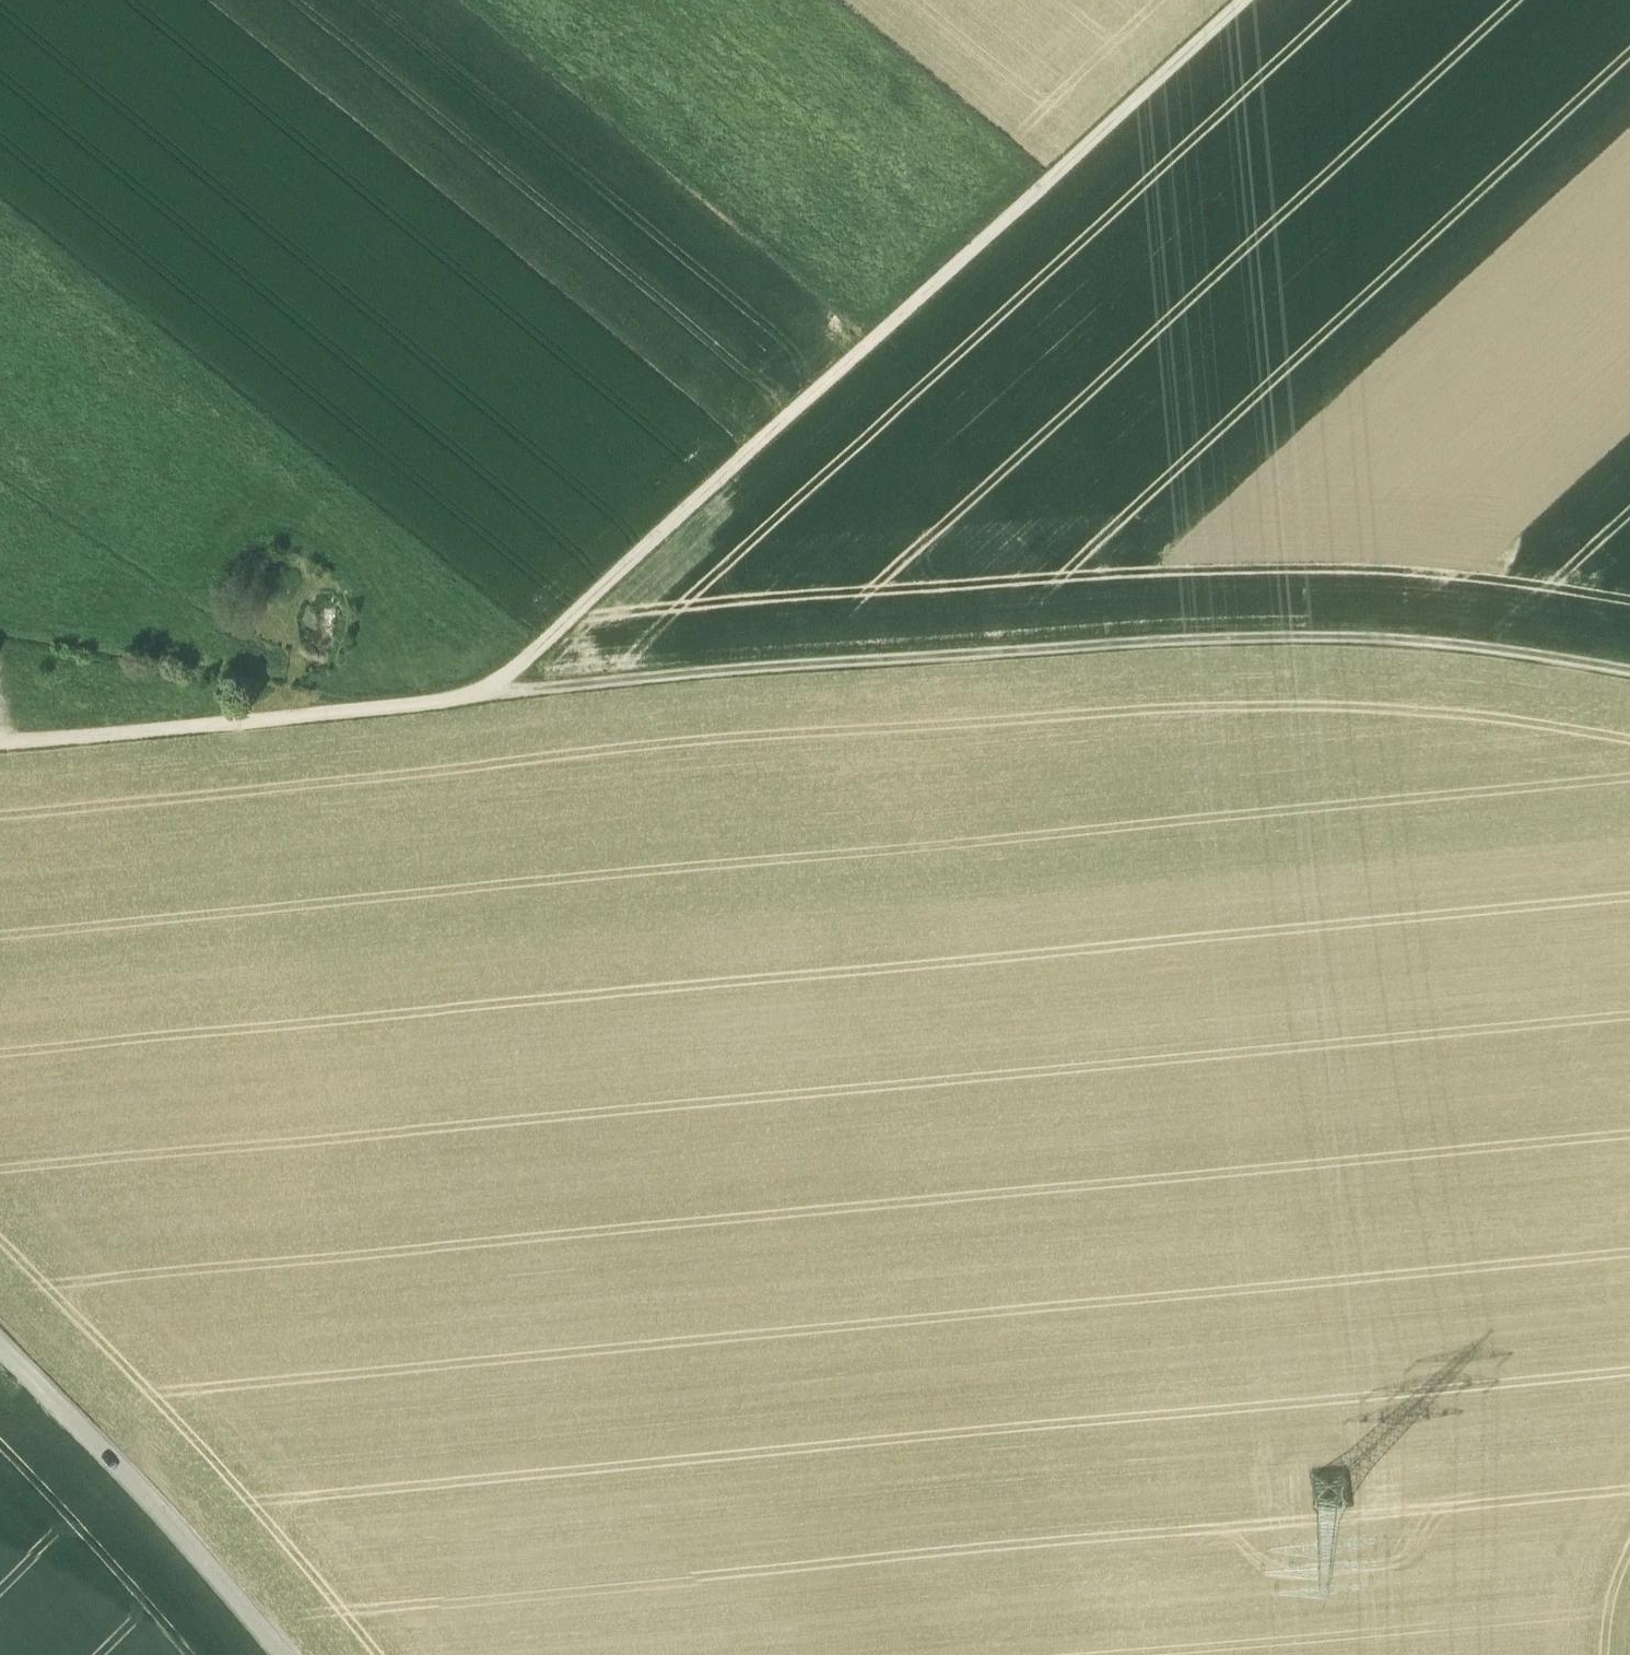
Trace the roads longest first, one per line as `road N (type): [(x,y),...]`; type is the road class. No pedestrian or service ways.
road 1 (track): [(0,743),(474,700),(1240,0)]
road 2 (track): [(474,700),(1207,640),(1372,640),(1544,656),(1629,674)]
road 3 (unclassified): [(286,1654),(0,1359)]

